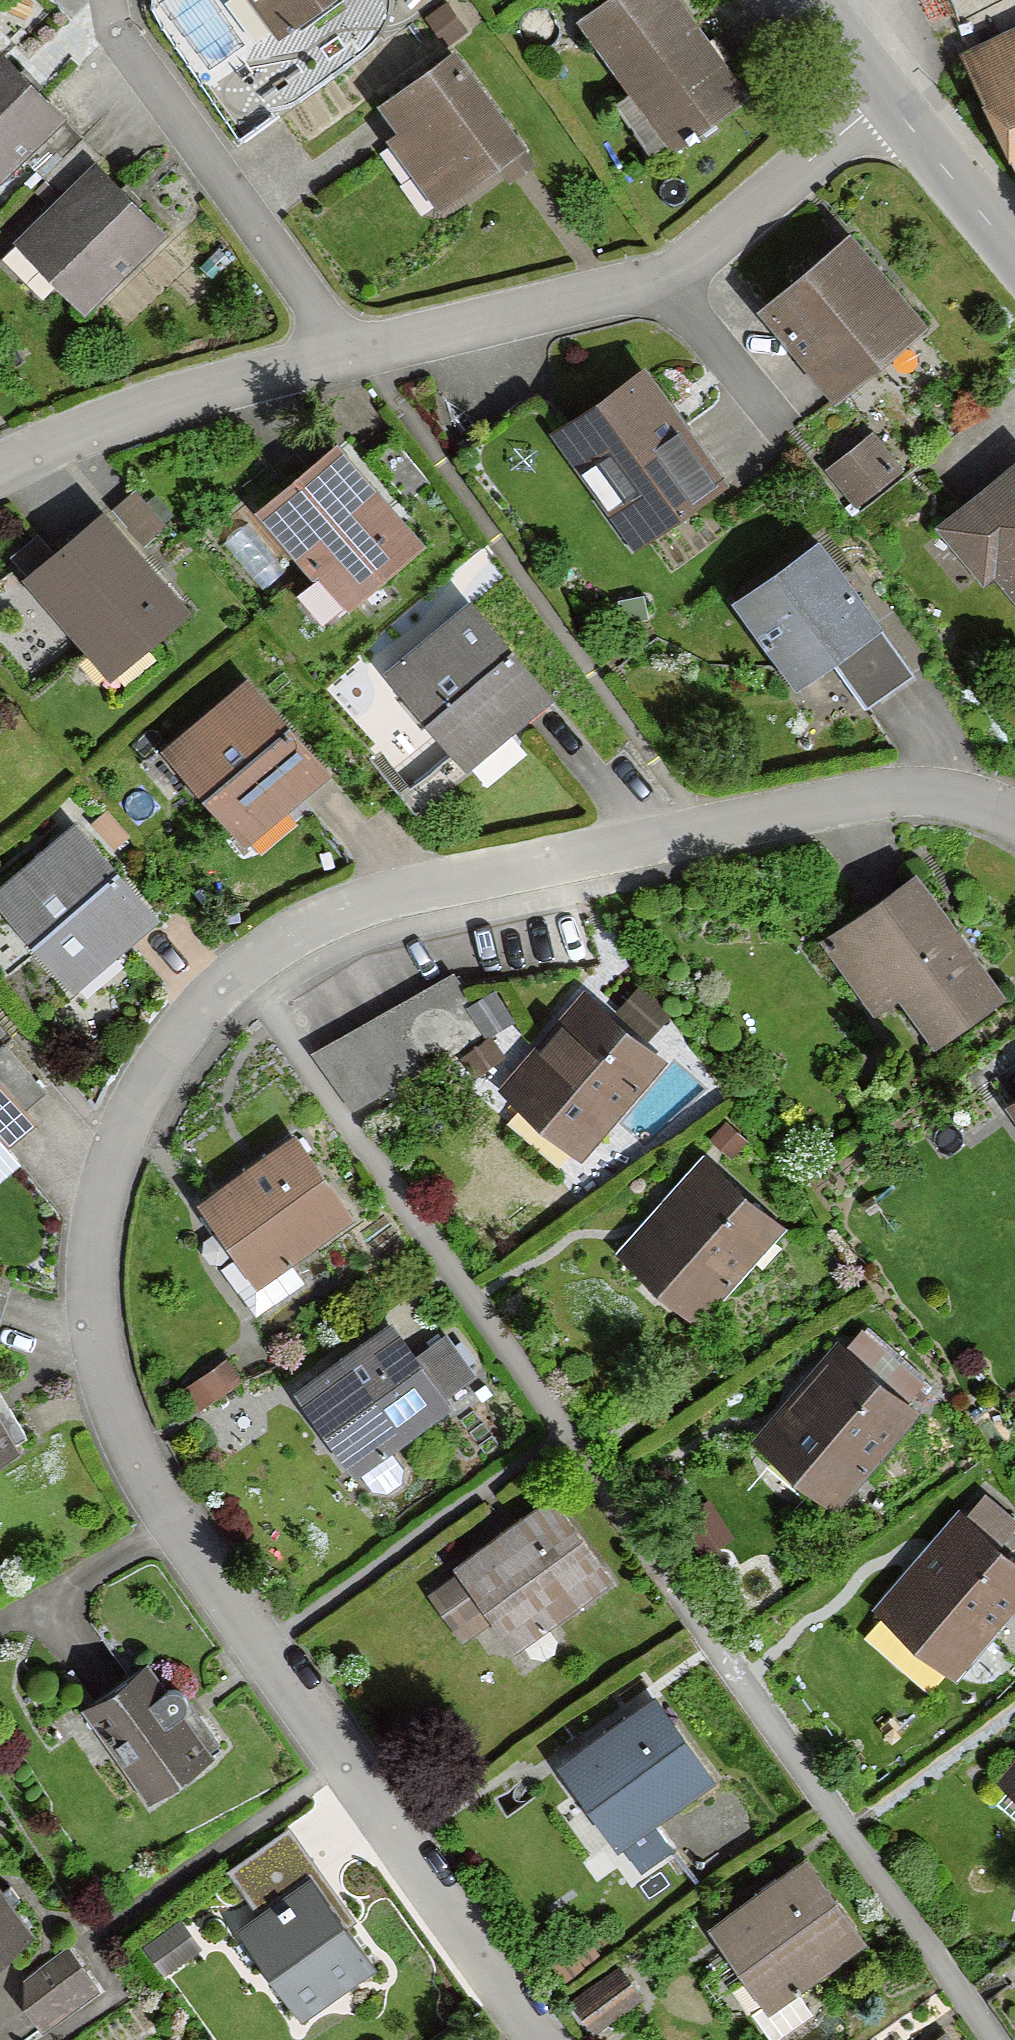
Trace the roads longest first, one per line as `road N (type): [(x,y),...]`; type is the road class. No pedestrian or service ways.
road 1 (residential): [(545,2039),(101,1396),(108,1209),(121,1160),(246,980),(342,924),(490,875),(932,787),(1014,809)]
road 2 (residential): [(361,354),(665,286),(889,100)]
road 3 (residential): [(361,354),(210,163),(128,40),(121,0)]
road 4 (residential): [(0,467),(188,395),(361,354)]
road 5 (tertiary): [(1014,250),(889,100)]
road 6 (tertiary): [(889,100),(822,0)]

